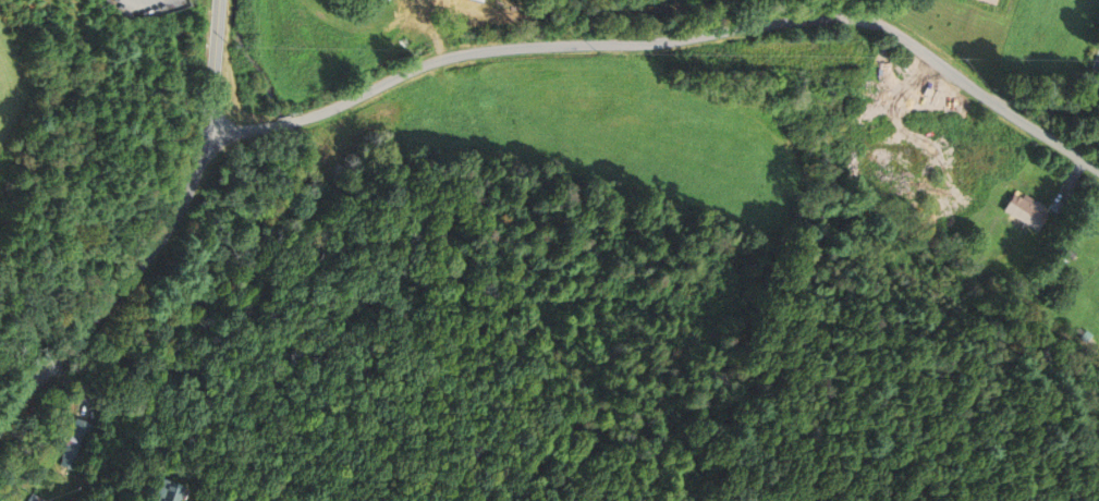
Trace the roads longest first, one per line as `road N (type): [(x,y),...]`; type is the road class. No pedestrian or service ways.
road 1 (residential): [(293,121),(448,57),(839,16),(889,28),(1098,170)]
road 2 (secondary): [(220,0),(208,130),(179,209),(0,424)]
road 3 (residential): [(994,101),(1072,106),(1089,91),(1098,61)]

